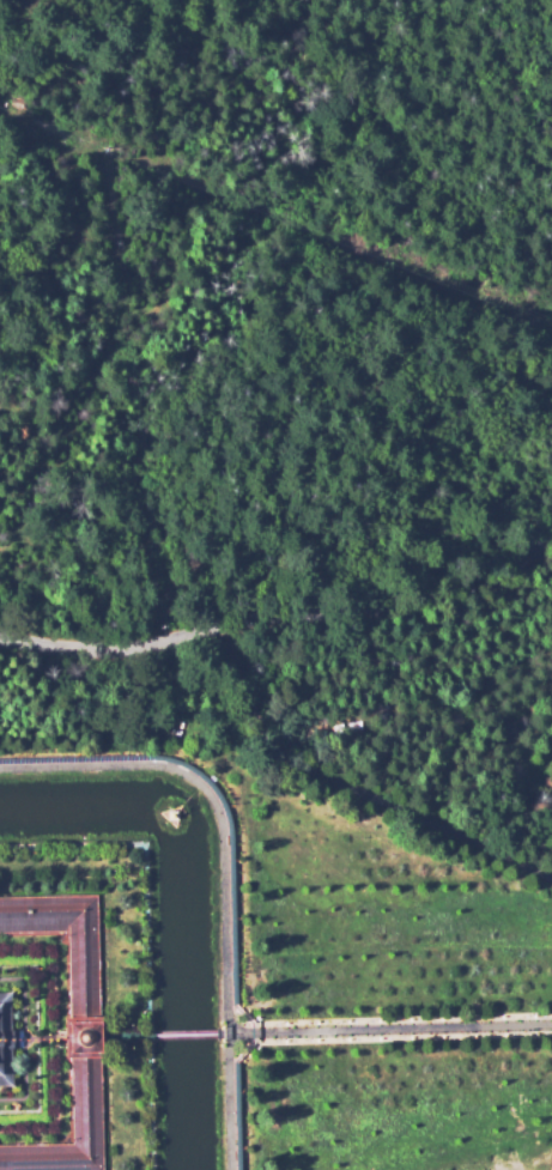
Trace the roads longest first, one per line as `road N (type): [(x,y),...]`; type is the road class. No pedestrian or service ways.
road 1 (residential): [(551,519),(501,563),(436,592),(150,642),(103,645),(0,632)]

